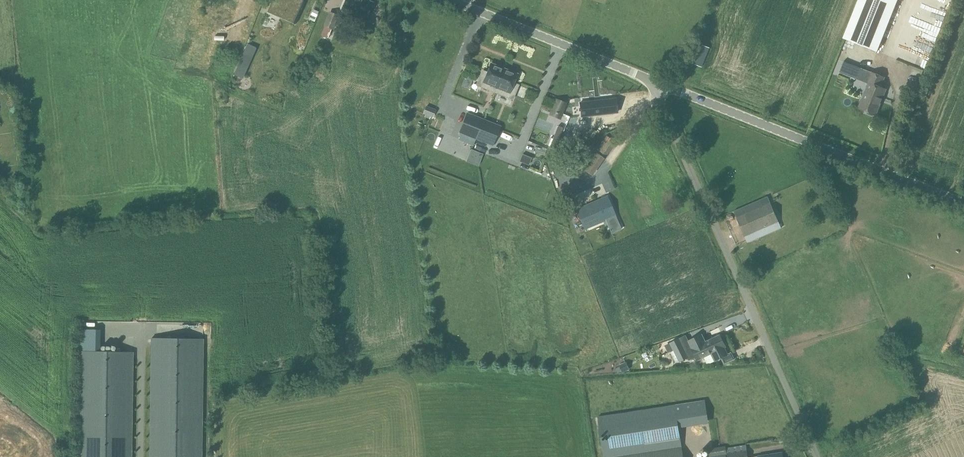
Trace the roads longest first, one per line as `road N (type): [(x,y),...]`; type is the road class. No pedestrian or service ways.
road 1 (unclassified): [(819,456),(656,82)]
road 2 (tertiary): [(963,204),(656,82)]
road 3 (tertiary): [(656,82),(448,0)]

